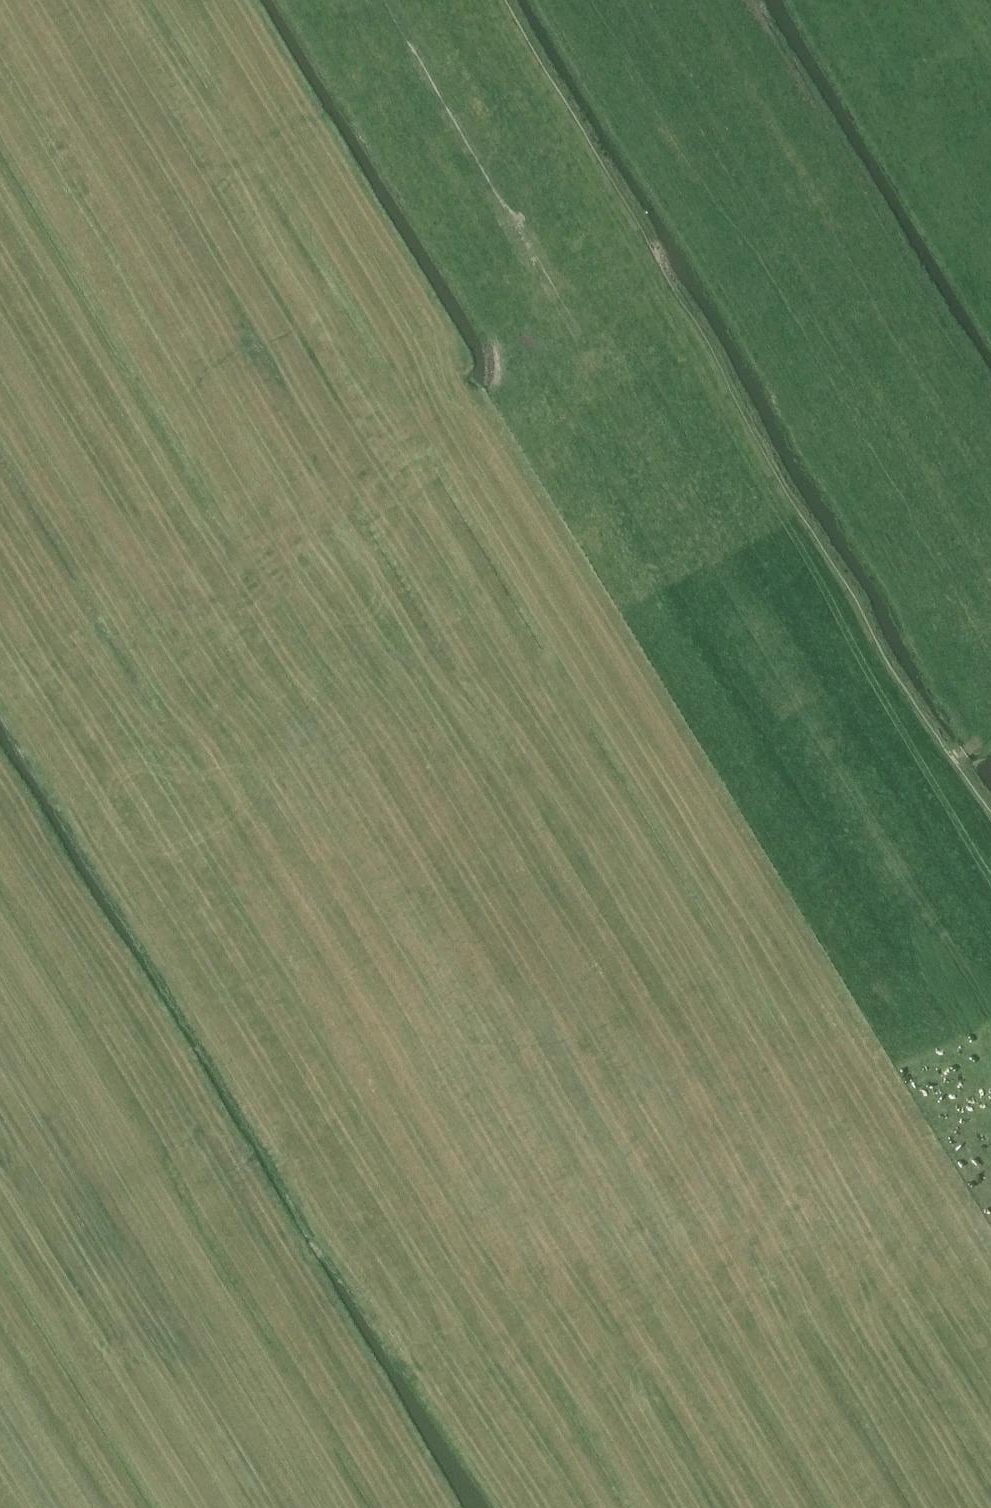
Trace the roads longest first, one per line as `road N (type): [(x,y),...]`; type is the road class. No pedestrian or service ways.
road 1 (track): [(386,0),(495,177)]

